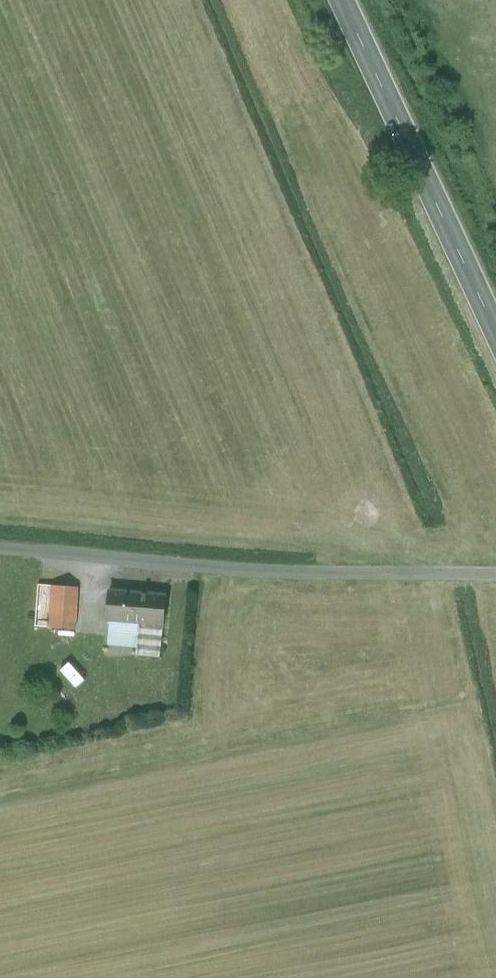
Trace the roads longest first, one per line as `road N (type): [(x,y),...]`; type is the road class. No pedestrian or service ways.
road 1 (unclassified): [(0,550),(254,572),(495,575)]
road 2 (secondary): [(495,335),(341,0)]

